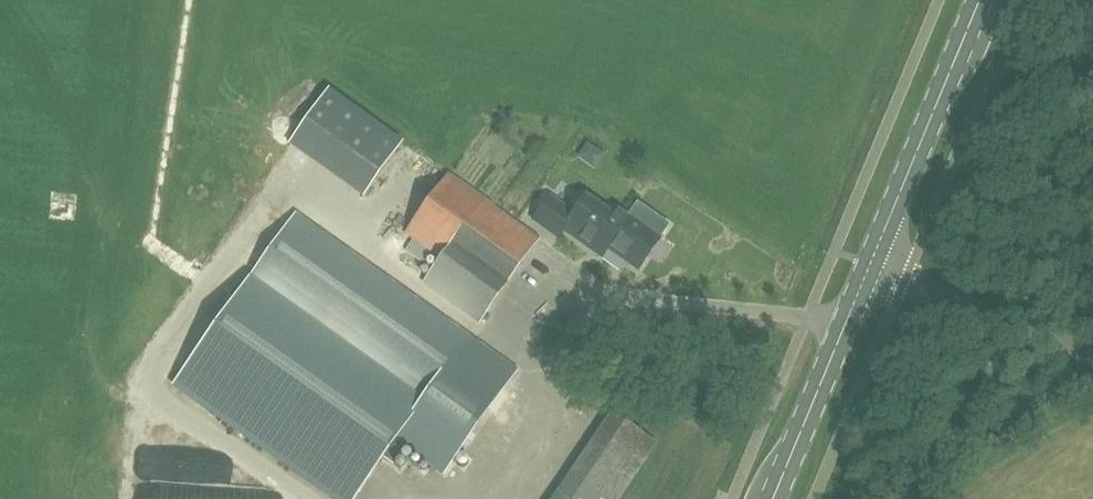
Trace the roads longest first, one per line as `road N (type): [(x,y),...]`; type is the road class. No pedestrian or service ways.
road 1 (unclassified): [(509,498),(564,337),(581,302),(608,287),(656,276),(844,334)]
road 2 (secondary): [(874,267),(980,0)]
road 3 (unclassified): [(1092,356),(874,267)]
road 4 (secondary): [(776,498),(844,334)]

